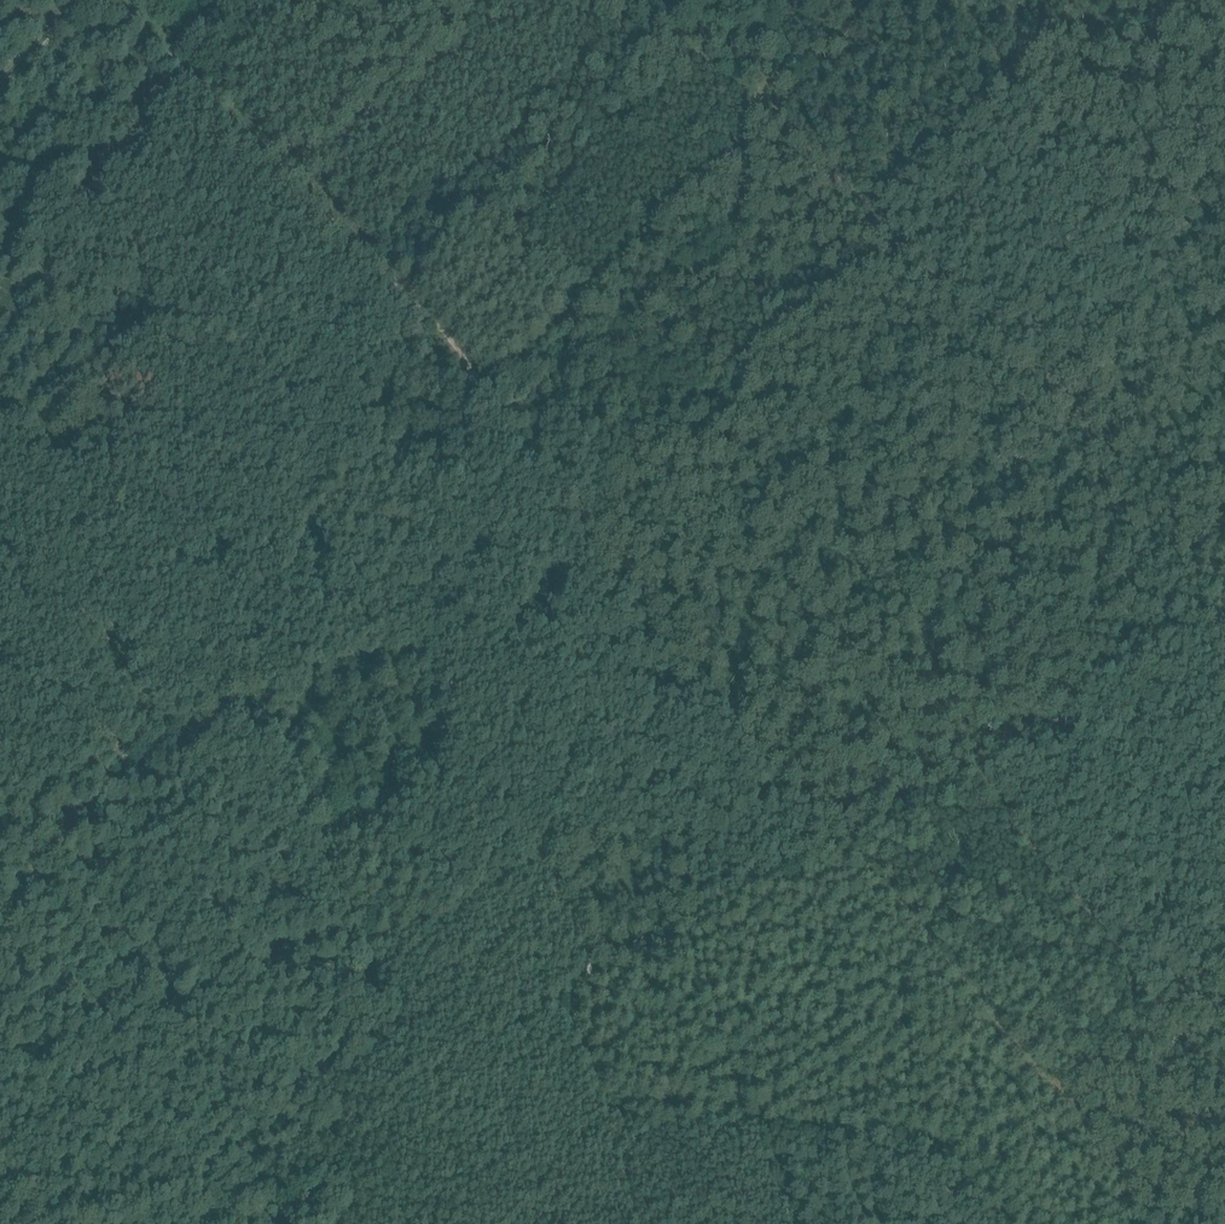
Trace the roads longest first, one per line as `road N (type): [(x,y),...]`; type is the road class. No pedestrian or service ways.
road 1 (track): [(0,91),(101,0)]

